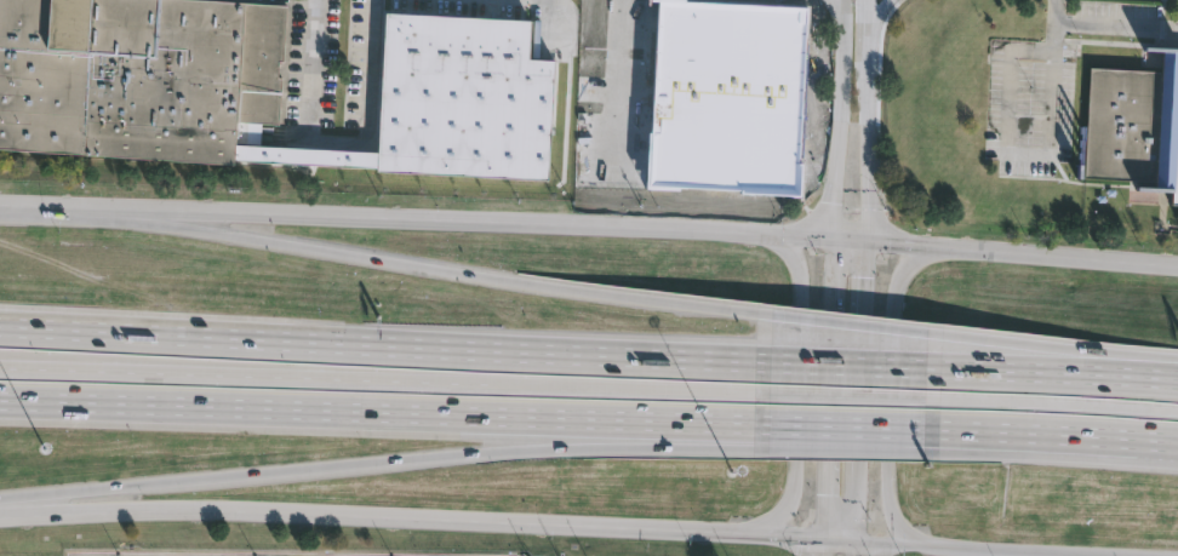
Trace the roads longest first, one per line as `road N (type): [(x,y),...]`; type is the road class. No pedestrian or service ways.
road 1 (motorway): [(765,362),(0,326)]
road 2 (motorway): [(765,392),(0,368)]
road 3 (motorway): [(0,400),(764,424)]
road 4 (motorway): [(22,495),(527,449),(764,448)]
road 5 (secondary): [(831,240),(119,212)]
road 6 (secondary): [(0,514),(280,511),(709,532)]
road 7 (motorway): [(767,314),(206,231)]
road 8 (tertiary): [(853,543),(869,218),(867,0)]
road 9 (secondary): [(709,532),(756,528),(779,515),(795,492),(802,287),(784,250),(750,236)]
road 10 (secondary): [(959,250),(908,271),(898,296),(893,497),(898,518),(917,538),(967,551)]
road 11 (tertiary): [(831,240),(824,540)]
road 12 (motorway): [(920,399),(1177,411)]
road 13 (motorway): [(921,429),(1177,443)]
road 14 (tertiary): [(843,0),(831,240)]
road 15 (secondary): [(853,543),(1088,555)]
road 16 (secondary): [(1177,266),(959,250)]
road 17 (motorway): [(1092,374),(923,332)]
road 18 (motorway): [(1092,374),(922,368)]
road 19 (motorway): [(764,448),(921,429)]
road 20 (motorway): [(922,368),(765,362)]
road 21 (motorway): [(764,424),(921,429)]
road 22 (motorway): [(923,332),(767,314)]
road 23 (motorway): [(920,399),(765,392)]
road 24 (secondary): [(709,532),(853,543)]

